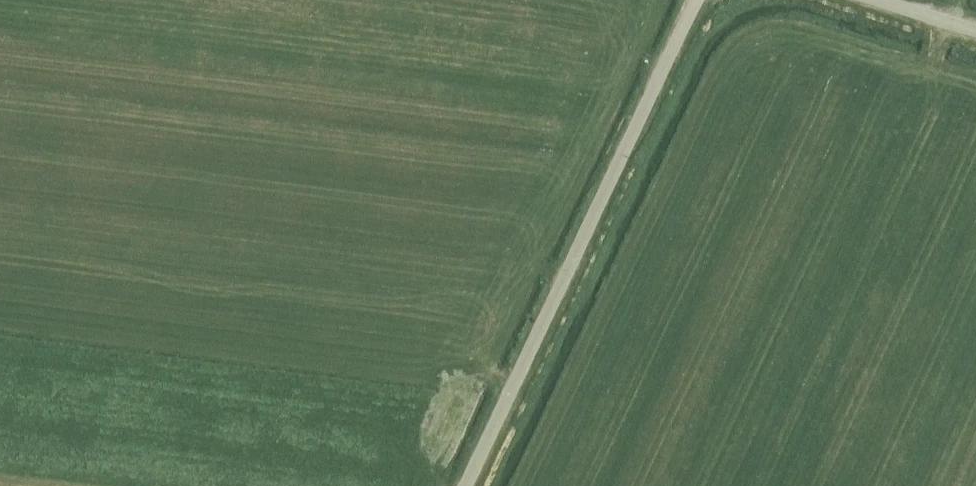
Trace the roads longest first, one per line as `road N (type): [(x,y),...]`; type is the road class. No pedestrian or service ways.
road 1 (unclassified): [(466,485),(696,0)]

